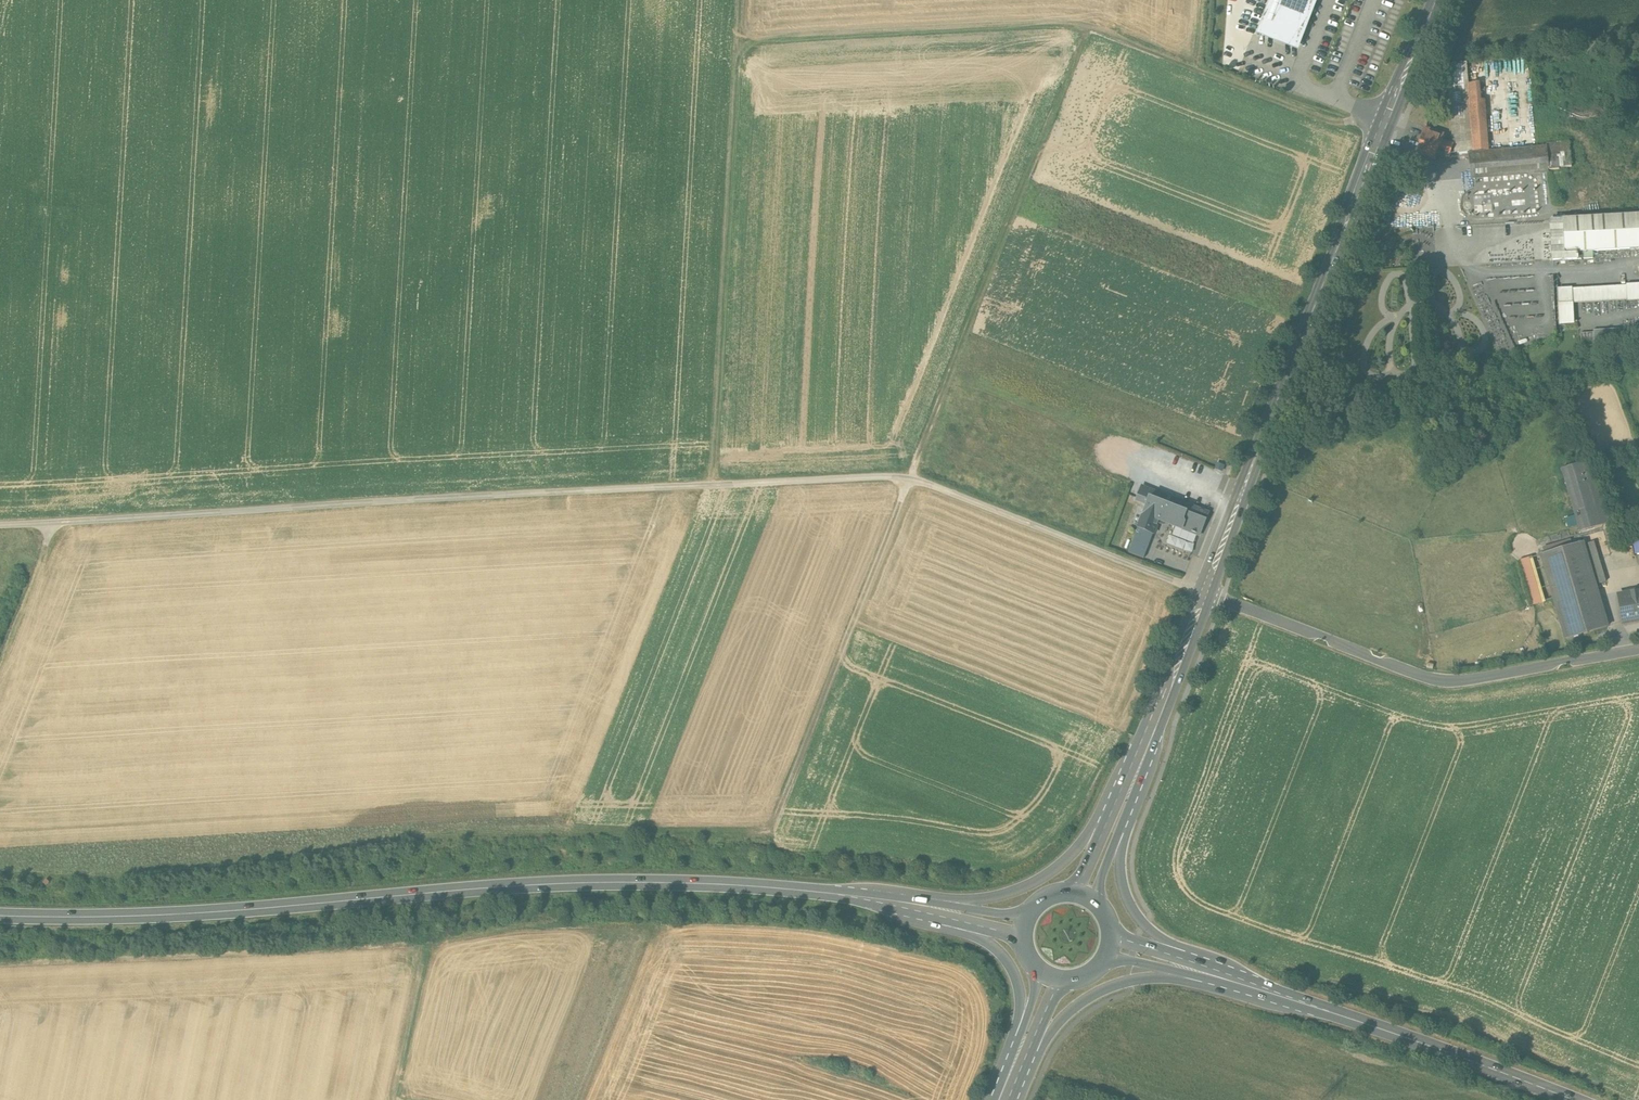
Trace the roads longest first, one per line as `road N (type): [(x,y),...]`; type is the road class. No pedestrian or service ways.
road 1 (track): [(968,332),(772,831),(532,832),(150,879),(0,876)]
road 2 (track): [(0,525),(870,479),(936,486),(1205,594)]
road 3 (primary): [(0,916),(220,911),(620,881),(837,893)]
road 4 (secondary): [(1205,594),(1436,0)]
road 5 (track): [(393,1099),(426,944),(0,962)]
road 6 (residential): [(1638,650),(1435,681),(1205,594)]
road 7 (primary): [(1149,737),(1122,762),(1084,840),(1027,886),(979,899),(864,885),(837,893)]
road 8 (primary): [(1298,1005),(1243,969),(1158,936),(1128,900),(1121,864),(1152,771),(1149,737)]
road 9 (primary): [(1020,1099),(1058,1024),(1124,982),(1168,979),(1298,1005)]
road 10 (primary): [(837,893),(979,938),(1006,961),(1020,1006),(987,1099)]
road 11 (primary): [(1568,1099),(1298,1005)]
road 12 (primary): [(1284,1001),(1111,934)]
road 13 (primary): [(1104,960),(1284,1001)]
road 14 (secondary): [(1149,737),(1073,893)]
road 15 (secondary): [(1094,901),(1149,737)]
road 16 (primary): [(1029,916),(870,899)]
road 17 (primary): [(870,899),(1023,937)]
road 18 (secondary): [(1149,737),(1205,594)]
road 19 (track): [(0,661),(54,523)]
road 20 (primary): [(1042,972),(995,1099)]
road 21 (primary): [(1008,1099),(1060,980)]

